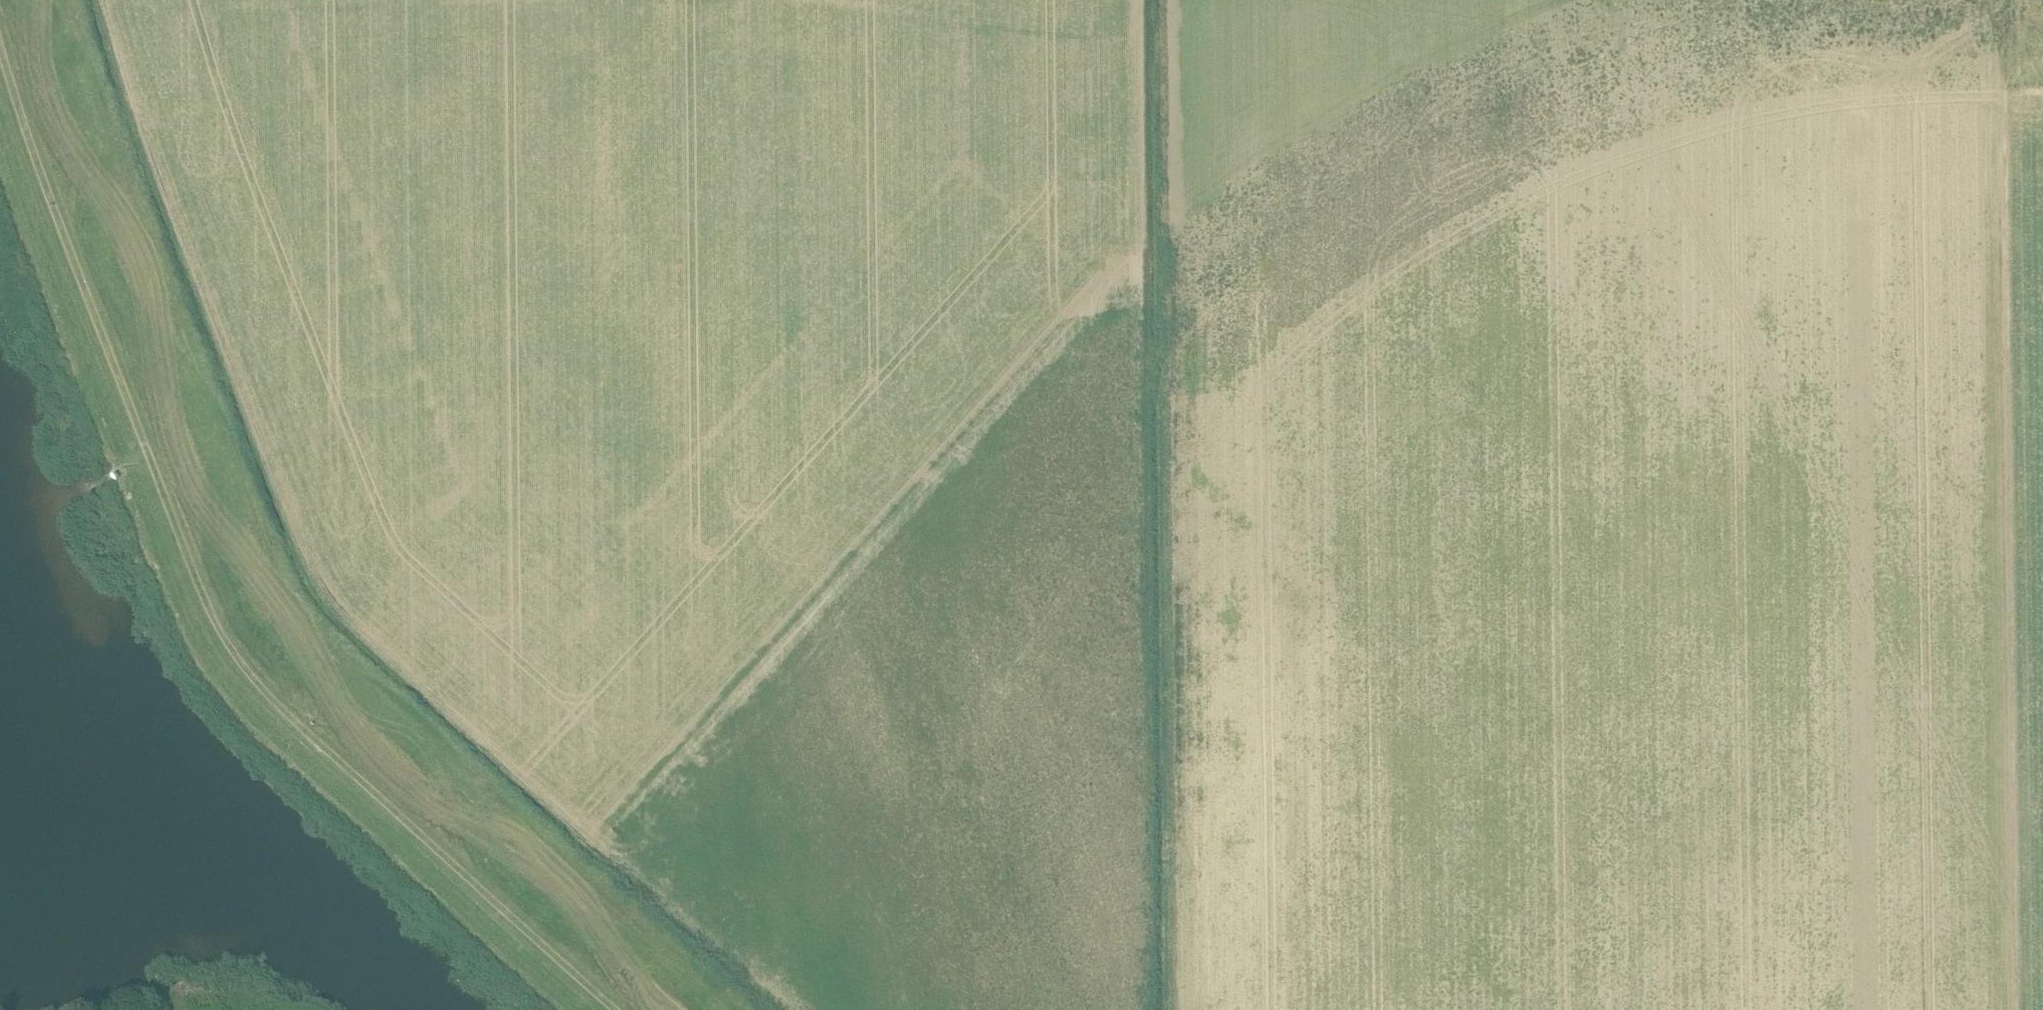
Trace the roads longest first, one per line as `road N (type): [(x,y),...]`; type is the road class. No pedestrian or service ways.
road 1 (tertiary): [(2042,25),(1840,31),(1688,61),(1530,113),(1375,193),(1231,296),(1136,386),(923,633),(631,1009)]
road 2 (track): [(702,1009),(782,924),(1140,458),(1306,294),(1463,189),(1616,123),(1783,77),(1905,61),(2042,59)]
road 3 (track): [(1761,0),(1544,61),(1442,105),(1331,164),(1224,239),(1102,350),(987,475),(598,949),(564,964)]
road 4 (track): [(620,1009),(253,681),(227,643),(48,193),(0,42)]

